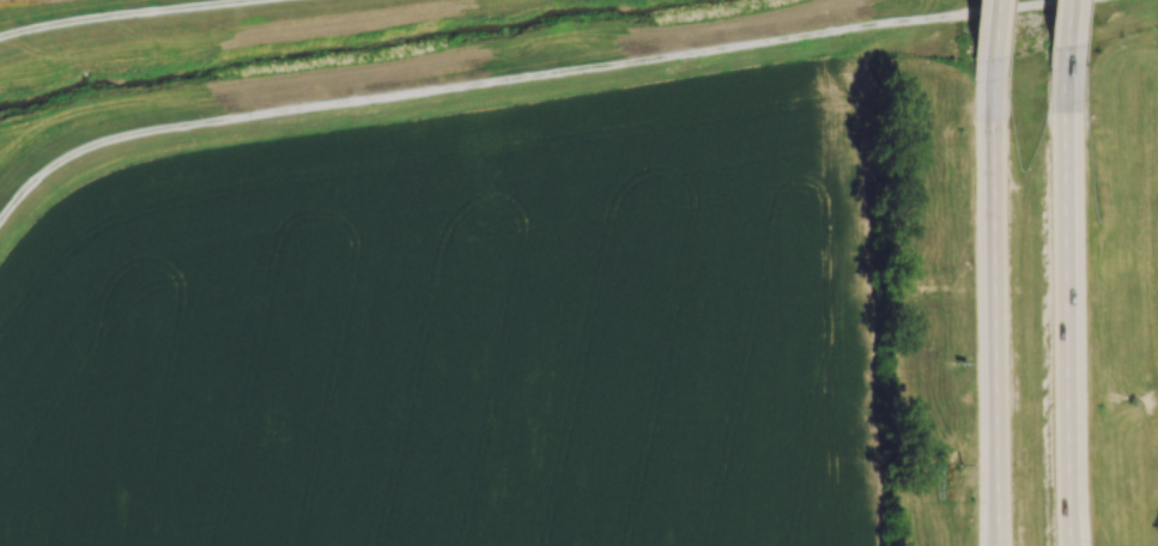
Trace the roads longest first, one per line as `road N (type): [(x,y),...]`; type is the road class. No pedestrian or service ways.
road 1 (track): [(0,220),(28,182),(114,138),(1056,0)]
road 2 (motorway): [(1073,545),(1066,43)]
road 3 (motorway): [(996,68),(996,545)]
road 4 (track): [(267,0),(0,37)]

